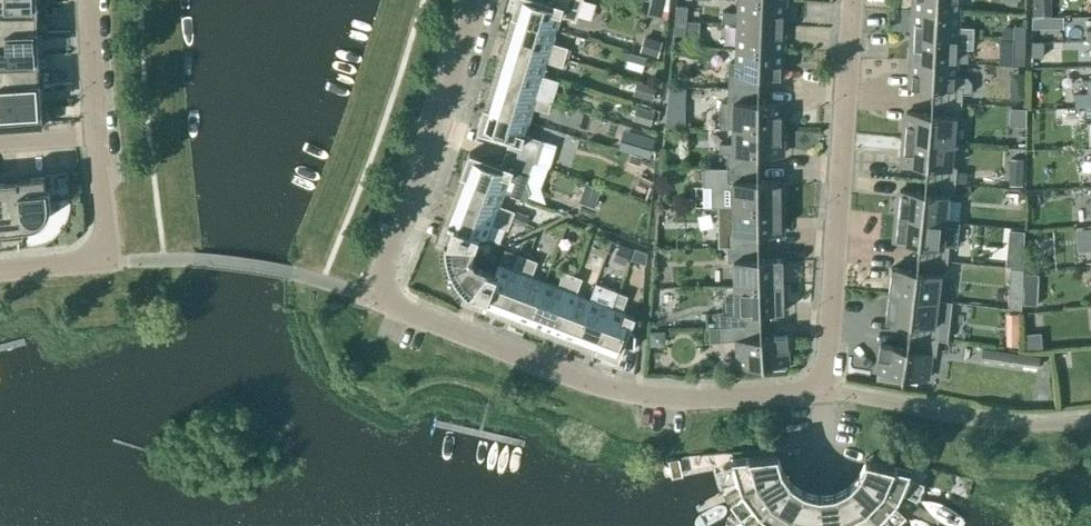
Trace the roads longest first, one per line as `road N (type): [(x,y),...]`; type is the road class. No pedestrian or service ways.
road 1 (residential): [(626,394),(694,399),(820,386),(852,0)]
road 2 (residential): [(626,394),(392,307),(380,277),(469,0)]
road 3 (residential): [(87,0),(91,117),(111,262),(0,274)]

